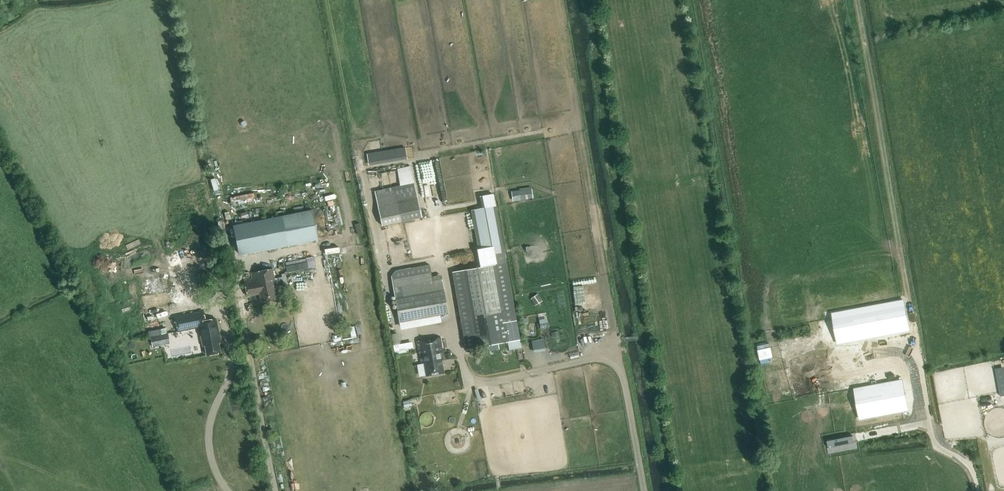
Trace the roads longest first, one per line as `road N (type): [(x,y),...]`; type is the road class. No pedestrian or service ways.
road 1 (track): [(243,320),(275,490)]

